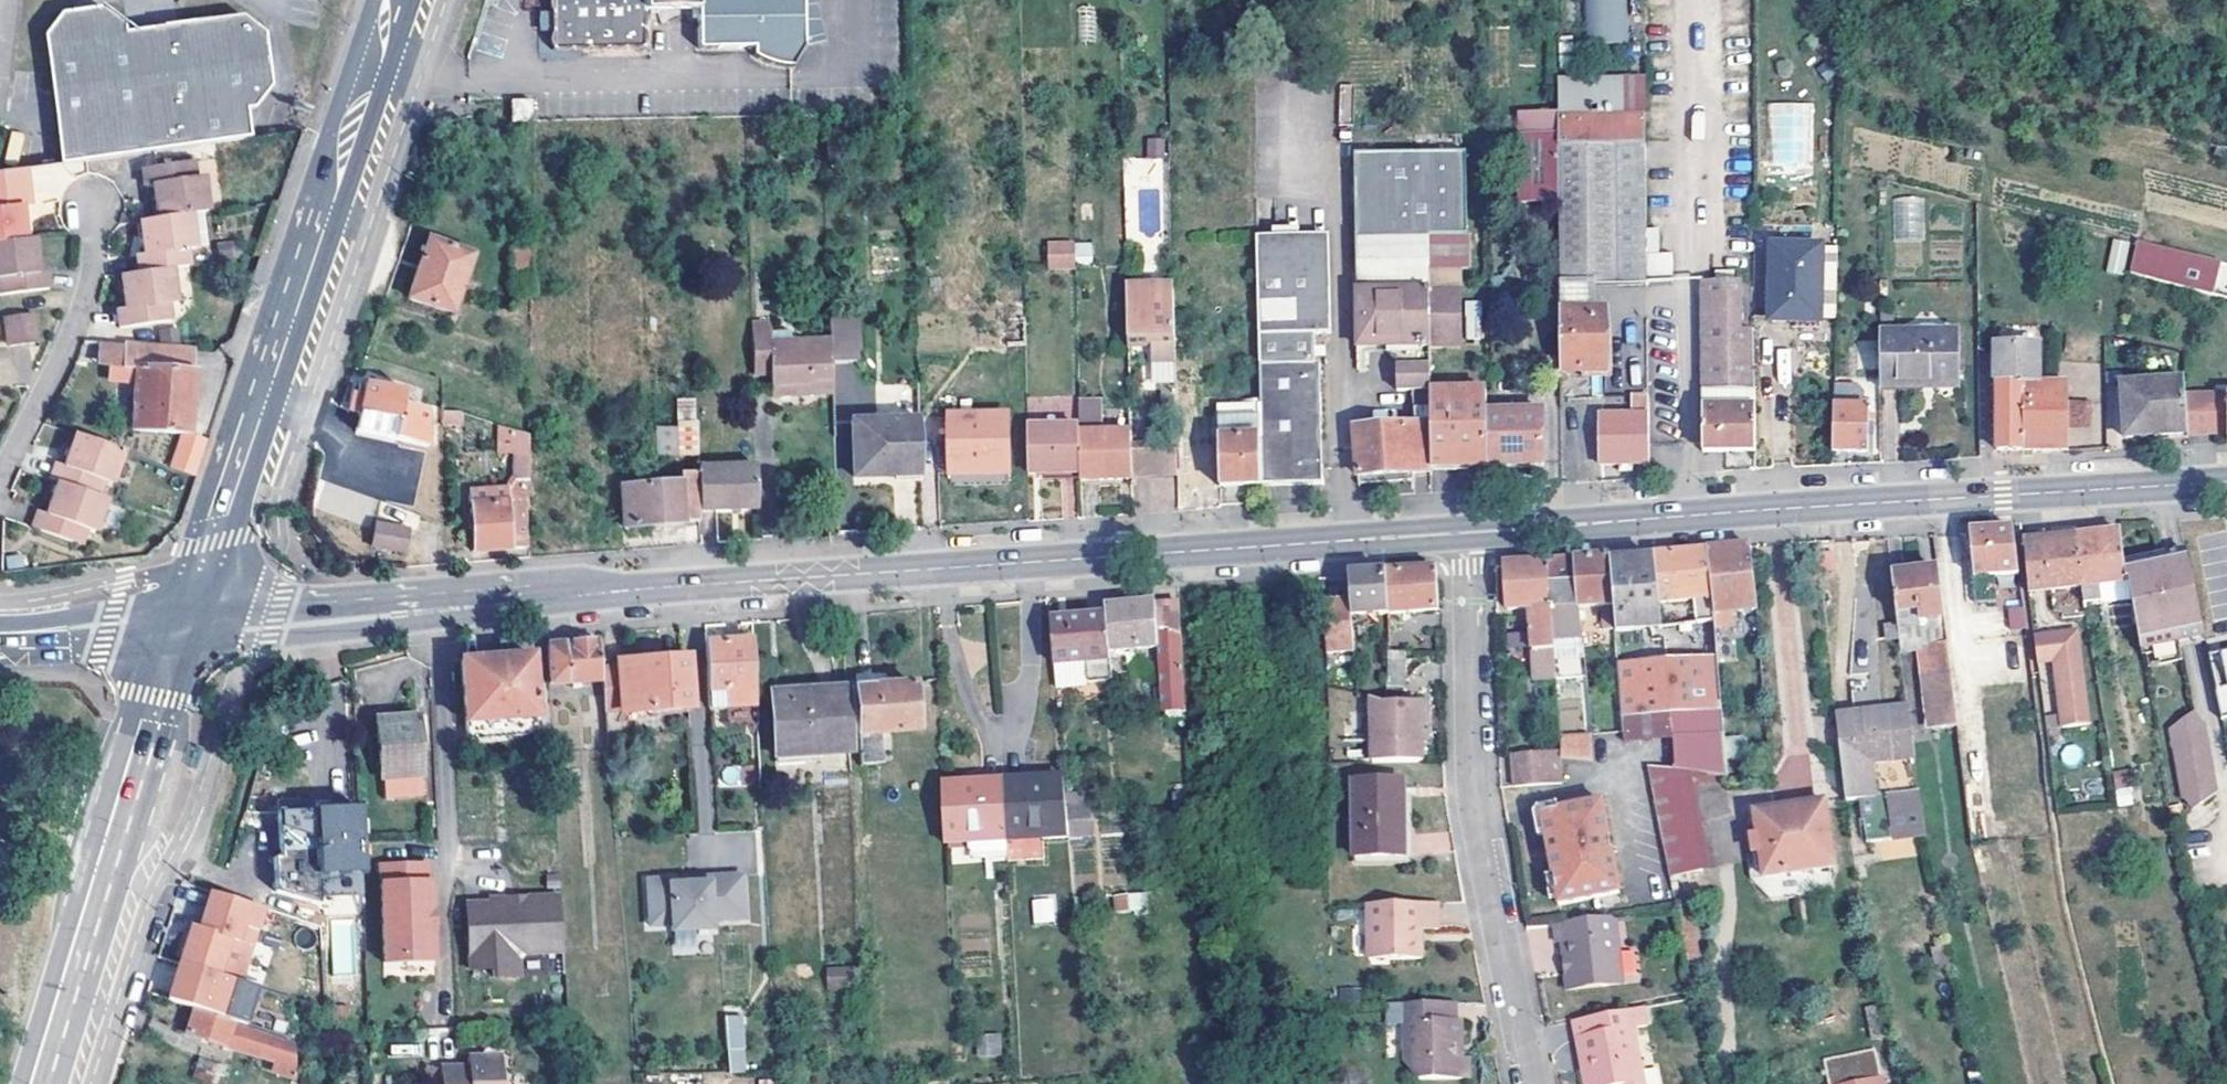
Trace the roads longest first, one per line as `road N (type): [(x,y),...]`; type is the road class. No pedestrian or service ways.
road 1 (tertiary): [(1468,533),(188,623)]
road 2 (tertiary): [(2226,481),(1468,533)]
road 3 (secondary): [(396,0),(188,623)]
road 4 (residential): [(1530,1083),(1471,792),(1468,533)]
road 5 (secondary): [(188,623),(41,1083)]
road 6 (residential): [(0,481),(79,316),(94,258),(92,206)]
road 7 (secondary): [(0,640),(188,623)]

